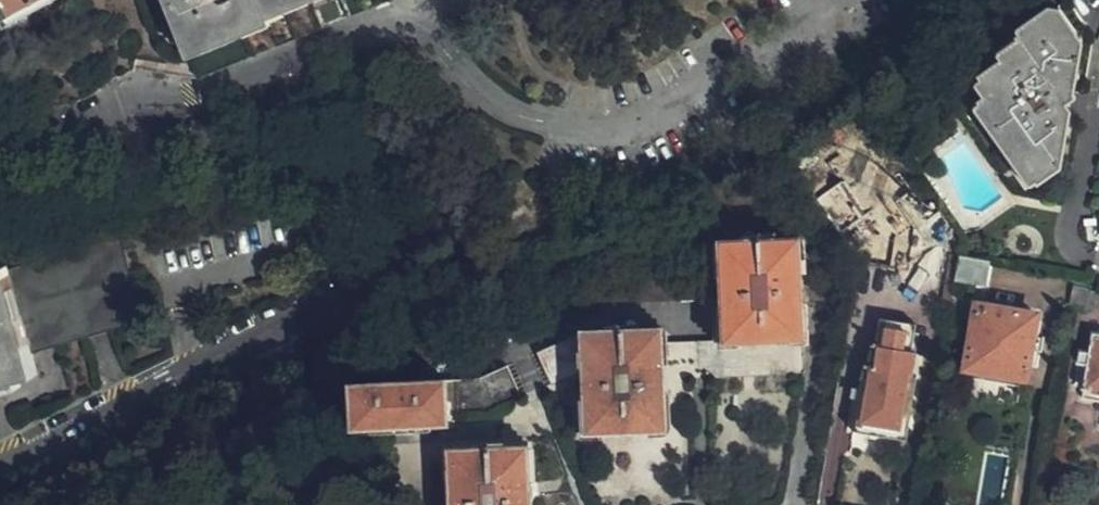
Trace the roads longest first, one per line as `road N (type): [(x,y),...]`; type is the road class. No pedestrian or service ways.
road 1 (residential): [(0,112),(239,119),(356,153),(391,176),(398,208),(394,244),(337,314),(0,466)]

